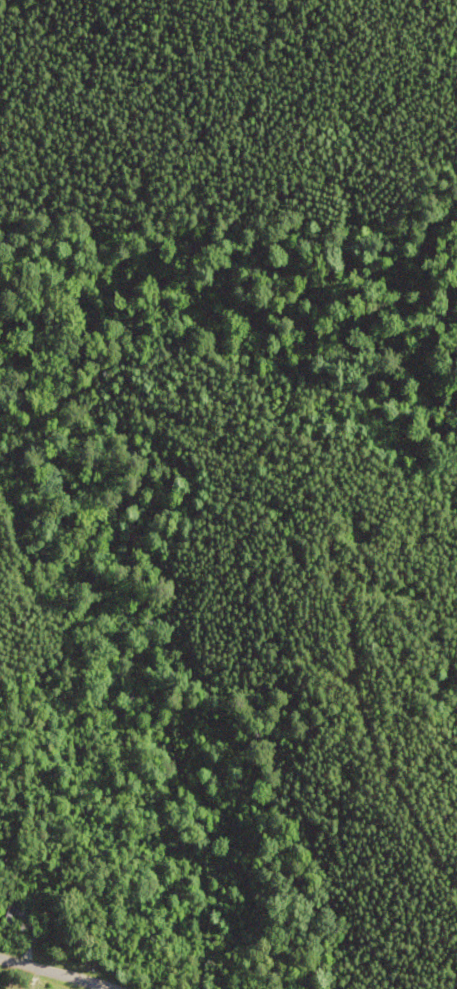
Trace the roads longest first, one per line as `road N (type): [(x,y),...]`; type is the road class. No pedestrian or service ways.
road 1 (residential): [(149,988),(0,949)]

